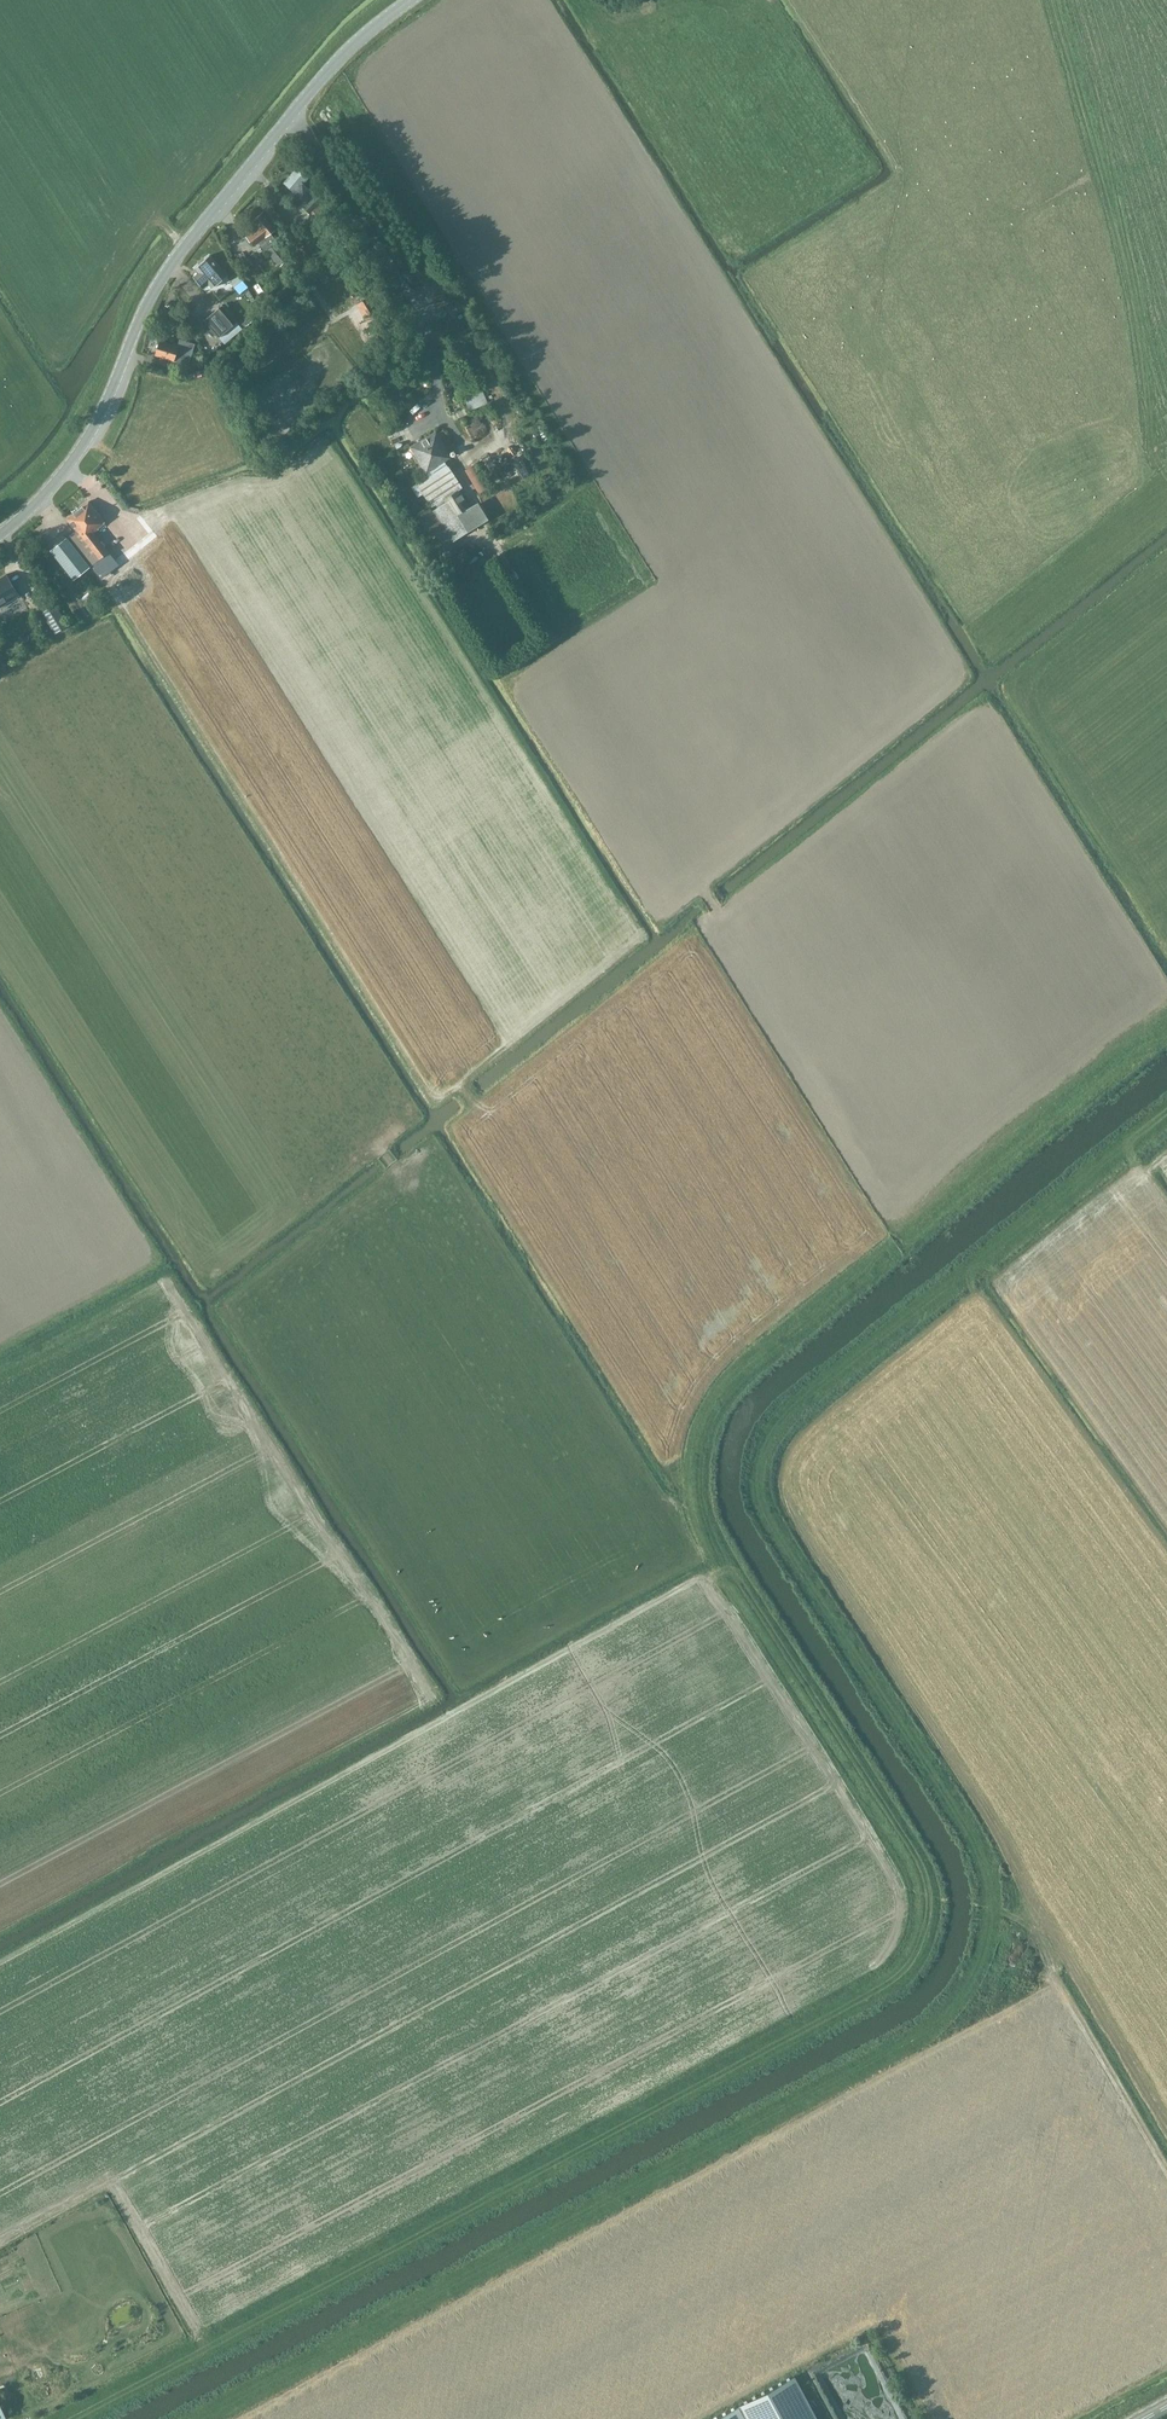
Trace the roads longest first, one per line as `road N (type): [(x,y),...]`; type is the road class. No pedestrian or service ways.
road 1 (track): [(1166,1108),(798,1400),(756,1459),(754,1491),(763,1518),(979,1865),(981,1935),(954,1999),(928,2025),(191,2418)]
road 2 (track): [(926,1891),(926,1930),(912,1966),(876,1992),(72,2418)]
road 3 (unclassified): [(0,535),(82,446),(144,309),(195,232),(339,60),(410,0)]

